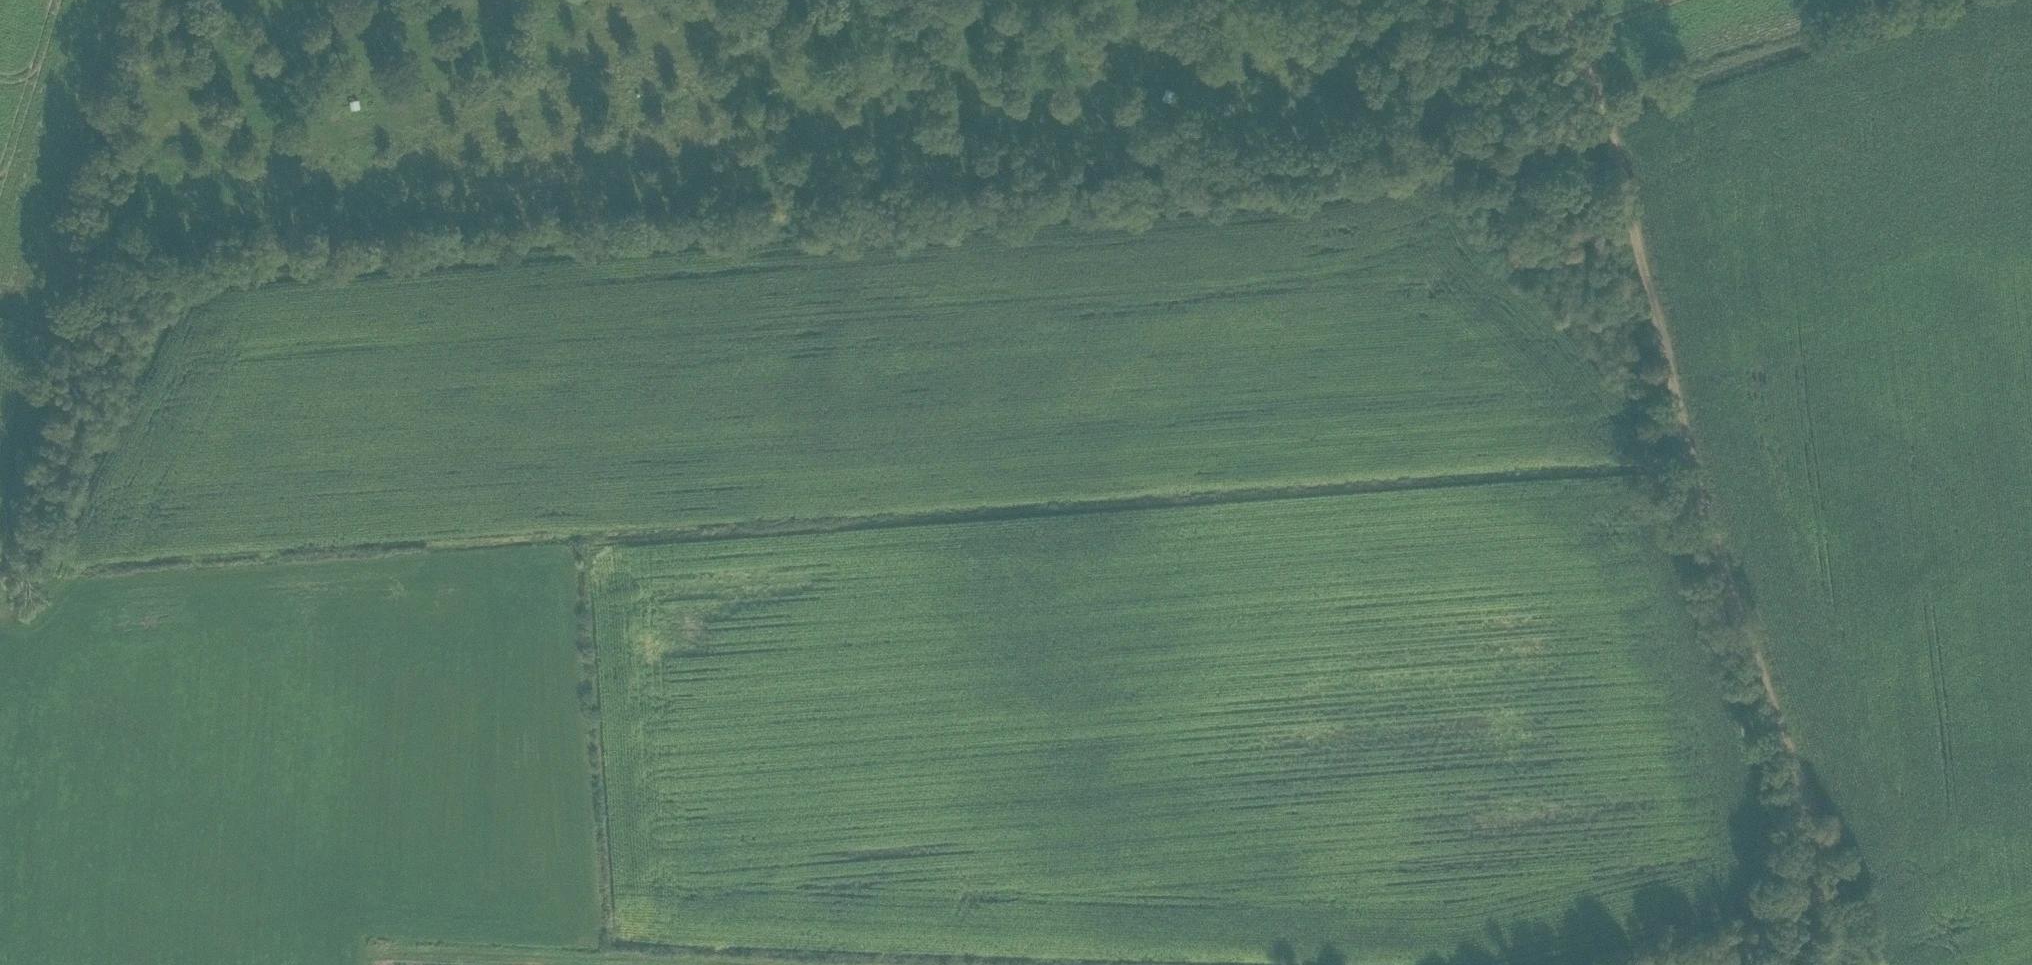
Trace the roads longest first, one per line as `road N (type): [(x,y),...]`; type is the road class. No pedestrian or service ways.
road 1 (track): [(1789,964),(1809,854),(1803,800),(1700,492),(1607,130),(1563,0)]
road 2 (track): [(0,610),(30,291),(122,0)]

